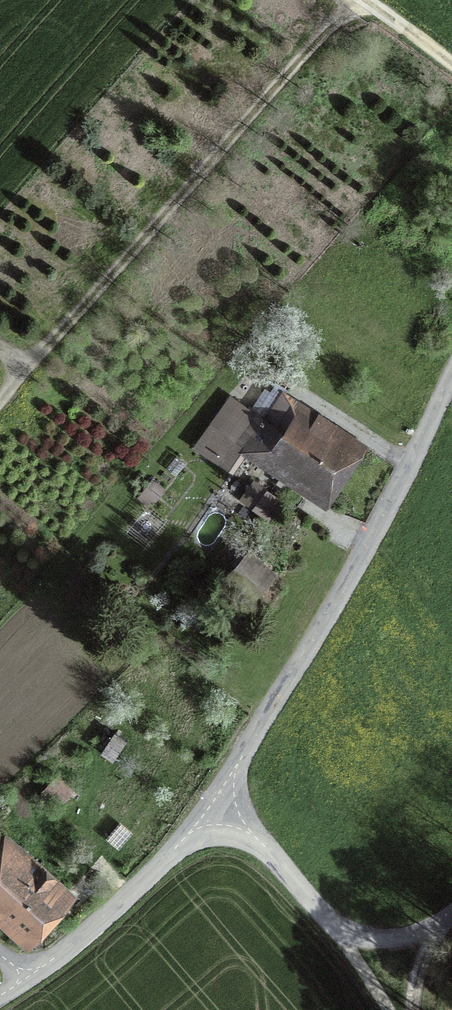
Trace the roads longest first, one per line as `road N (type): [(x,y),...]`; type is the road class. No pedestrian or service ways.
road 1 (unclassified): [(451,372),(222,812)]
road 2 (unclassified): [(451,916),(386,970),(222,812)]
road 3 (unclassified): [(222,812),(28,976)]

